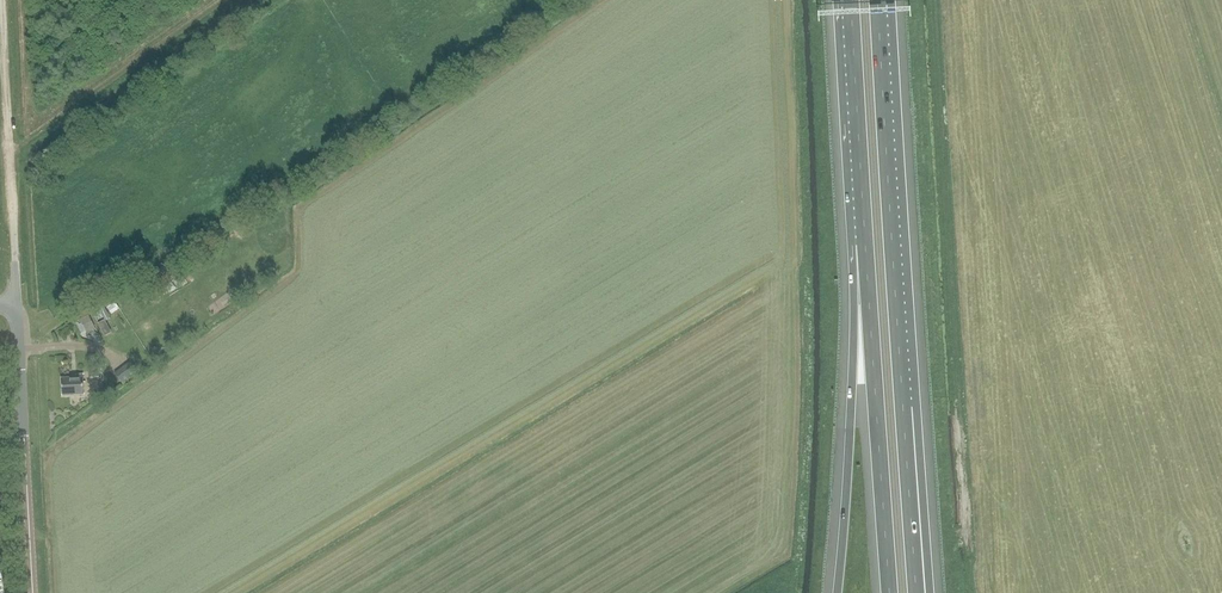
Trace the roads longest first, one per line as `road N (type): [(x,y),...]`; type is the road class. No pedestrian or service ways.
road 1 (motorway): [(917,592),(878,0)]
road 2 (trunk): [(866,244),(838,592)]
road 3 (motorway): [(866,244),(890,592)]
road 4 (unclassified): [(33,592),(17,304)]
road 5 (track): [(15,261),(2,0)]
road 6 (motorway): [(851,0),(866,244)]

